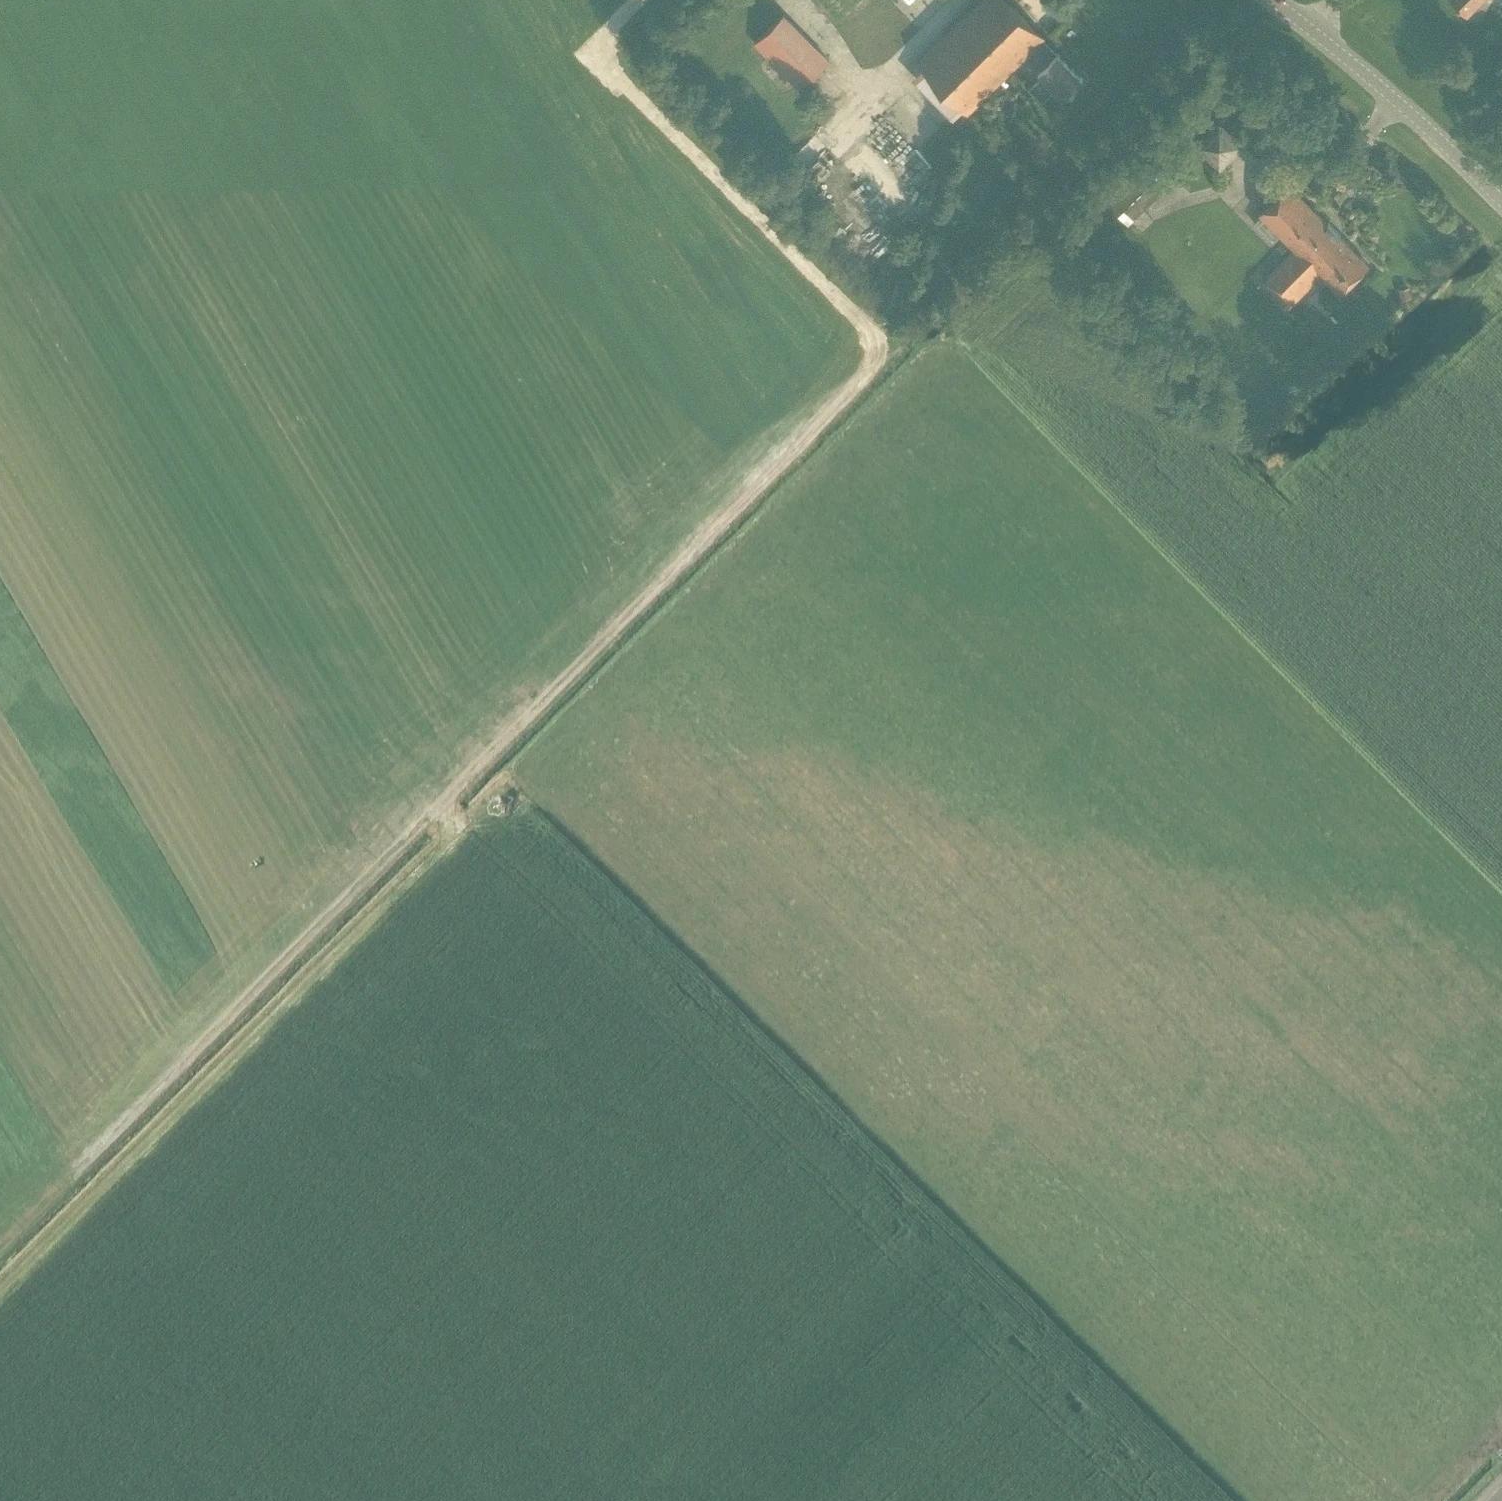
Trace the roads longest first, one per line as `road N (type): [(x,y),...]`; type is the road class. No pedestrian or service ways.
road 1 (track): [(637,0),(587,49),(882,339),(882,354),(450,790),(442,856),(0,1289)]
road 2 (tertiary): [(1501,201),(1273,0)]

